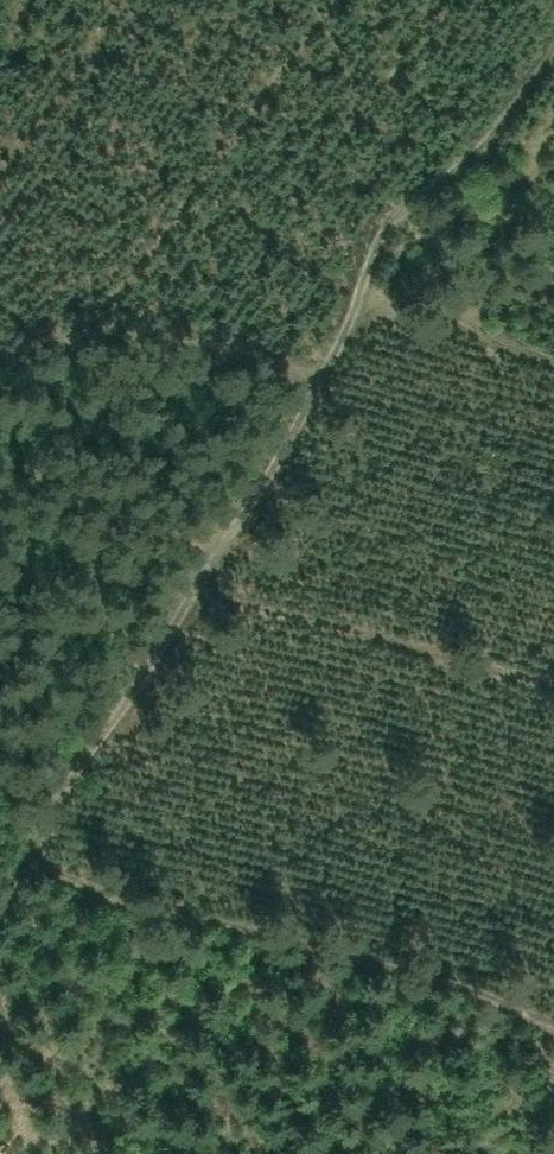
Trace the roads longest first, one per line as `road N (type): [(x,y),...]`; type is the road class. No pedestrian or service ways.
road 1 (track): [(0,902),(323,379),(371,253),(468,164),(553,41)]
road 2 (track): [(553,388),(511,368),(323,379),(67,341),(0,362)]
road 3 (track): [(553,1015),(45,831)]
road 4 (track): [(208,565),(0,497)]

